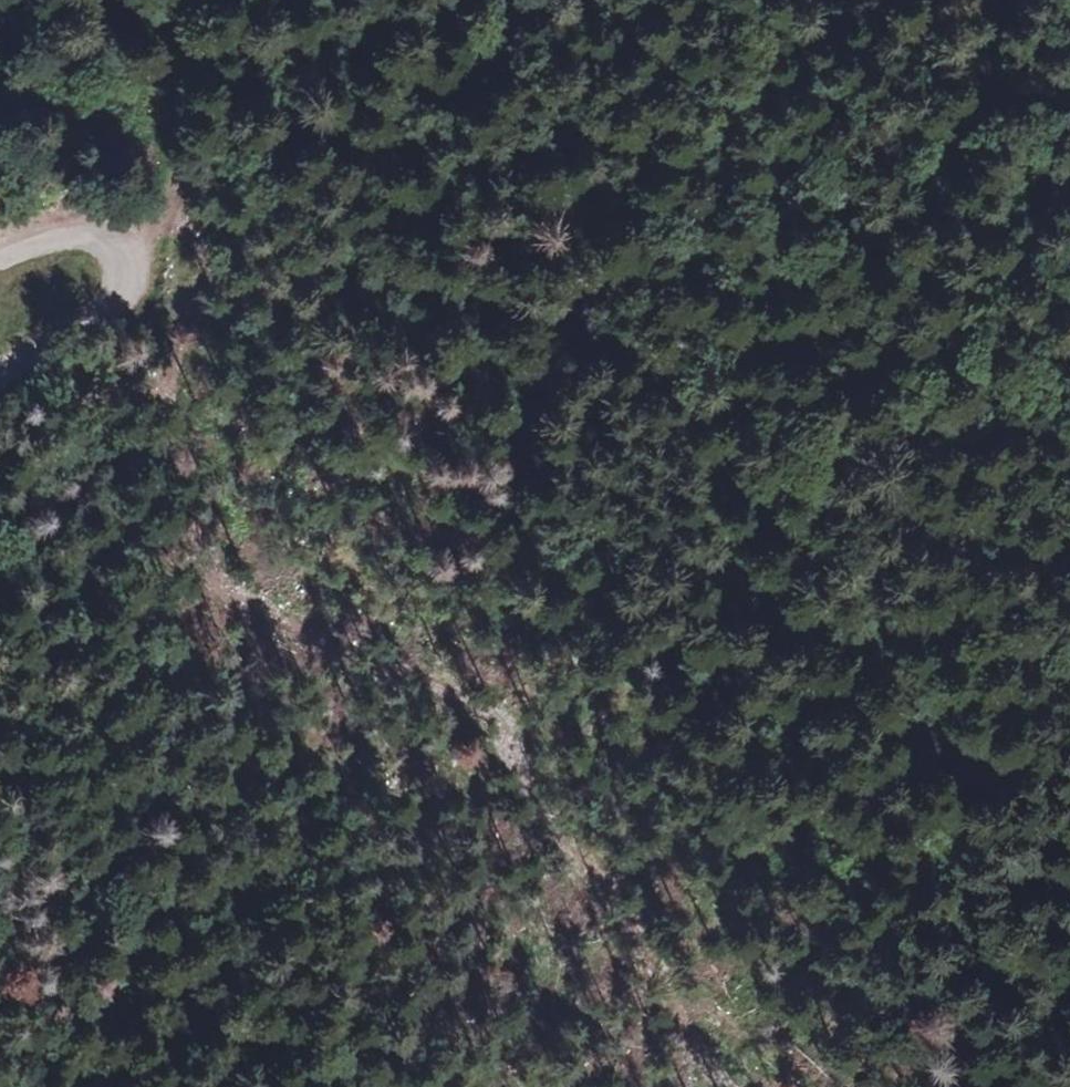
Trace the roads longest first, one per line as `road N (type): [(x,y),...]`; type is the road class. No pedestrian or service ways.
road 1 (tertiary): [(0,260),(74,238),(101,241),(123,268),(112,304),(0,384)]

